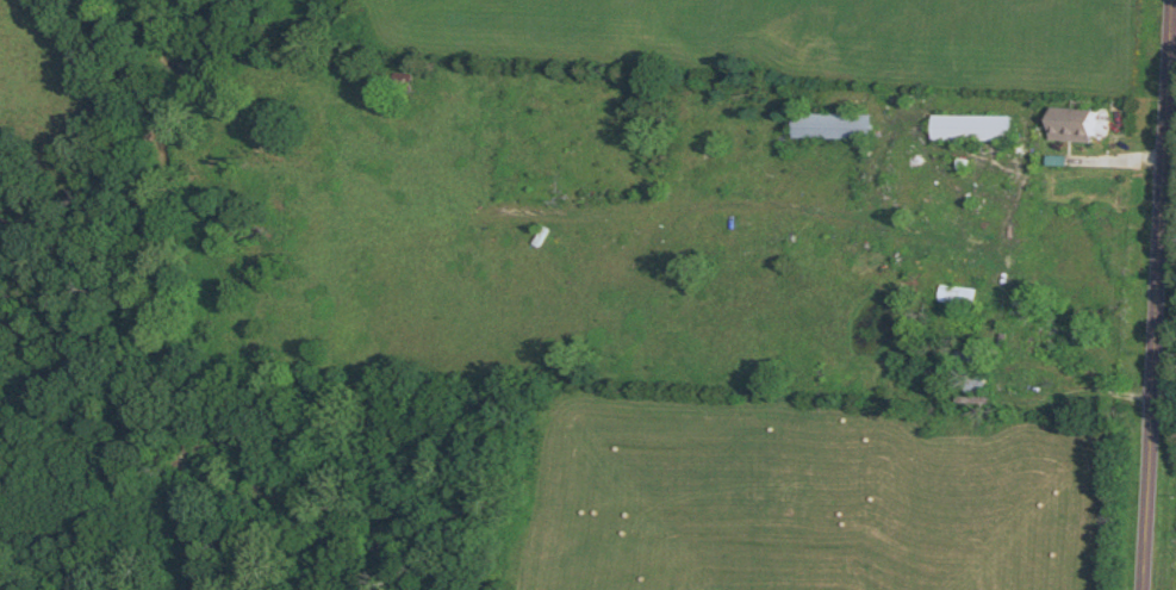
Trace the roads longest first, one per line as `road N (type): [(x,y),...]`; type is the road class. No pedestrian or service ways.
road 1 (secondary): [(1146,589),(1170,0)]

